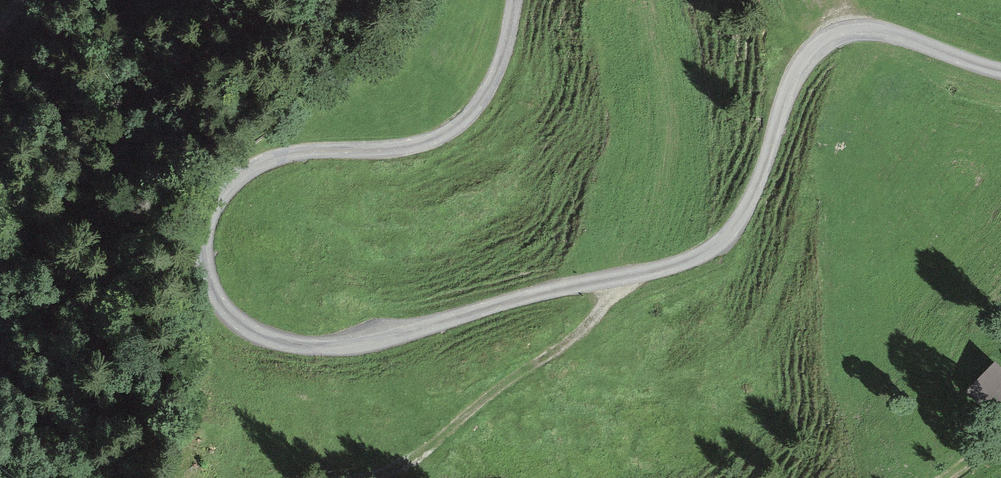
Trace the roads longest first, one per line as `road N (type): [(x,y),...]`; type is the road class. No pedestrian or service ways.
road 1 (track): [(514,0),(498,72),(468,118),(447,133),(402,148),(288,155),(227,186),(204,247),(223,309),(272,339),(347,345),(692,259),(735,232),(793,85),(830,38),(870,27),(1000,71)]
road 2 (track): [(361,477),(433,444),(593,320),(631,276)]

